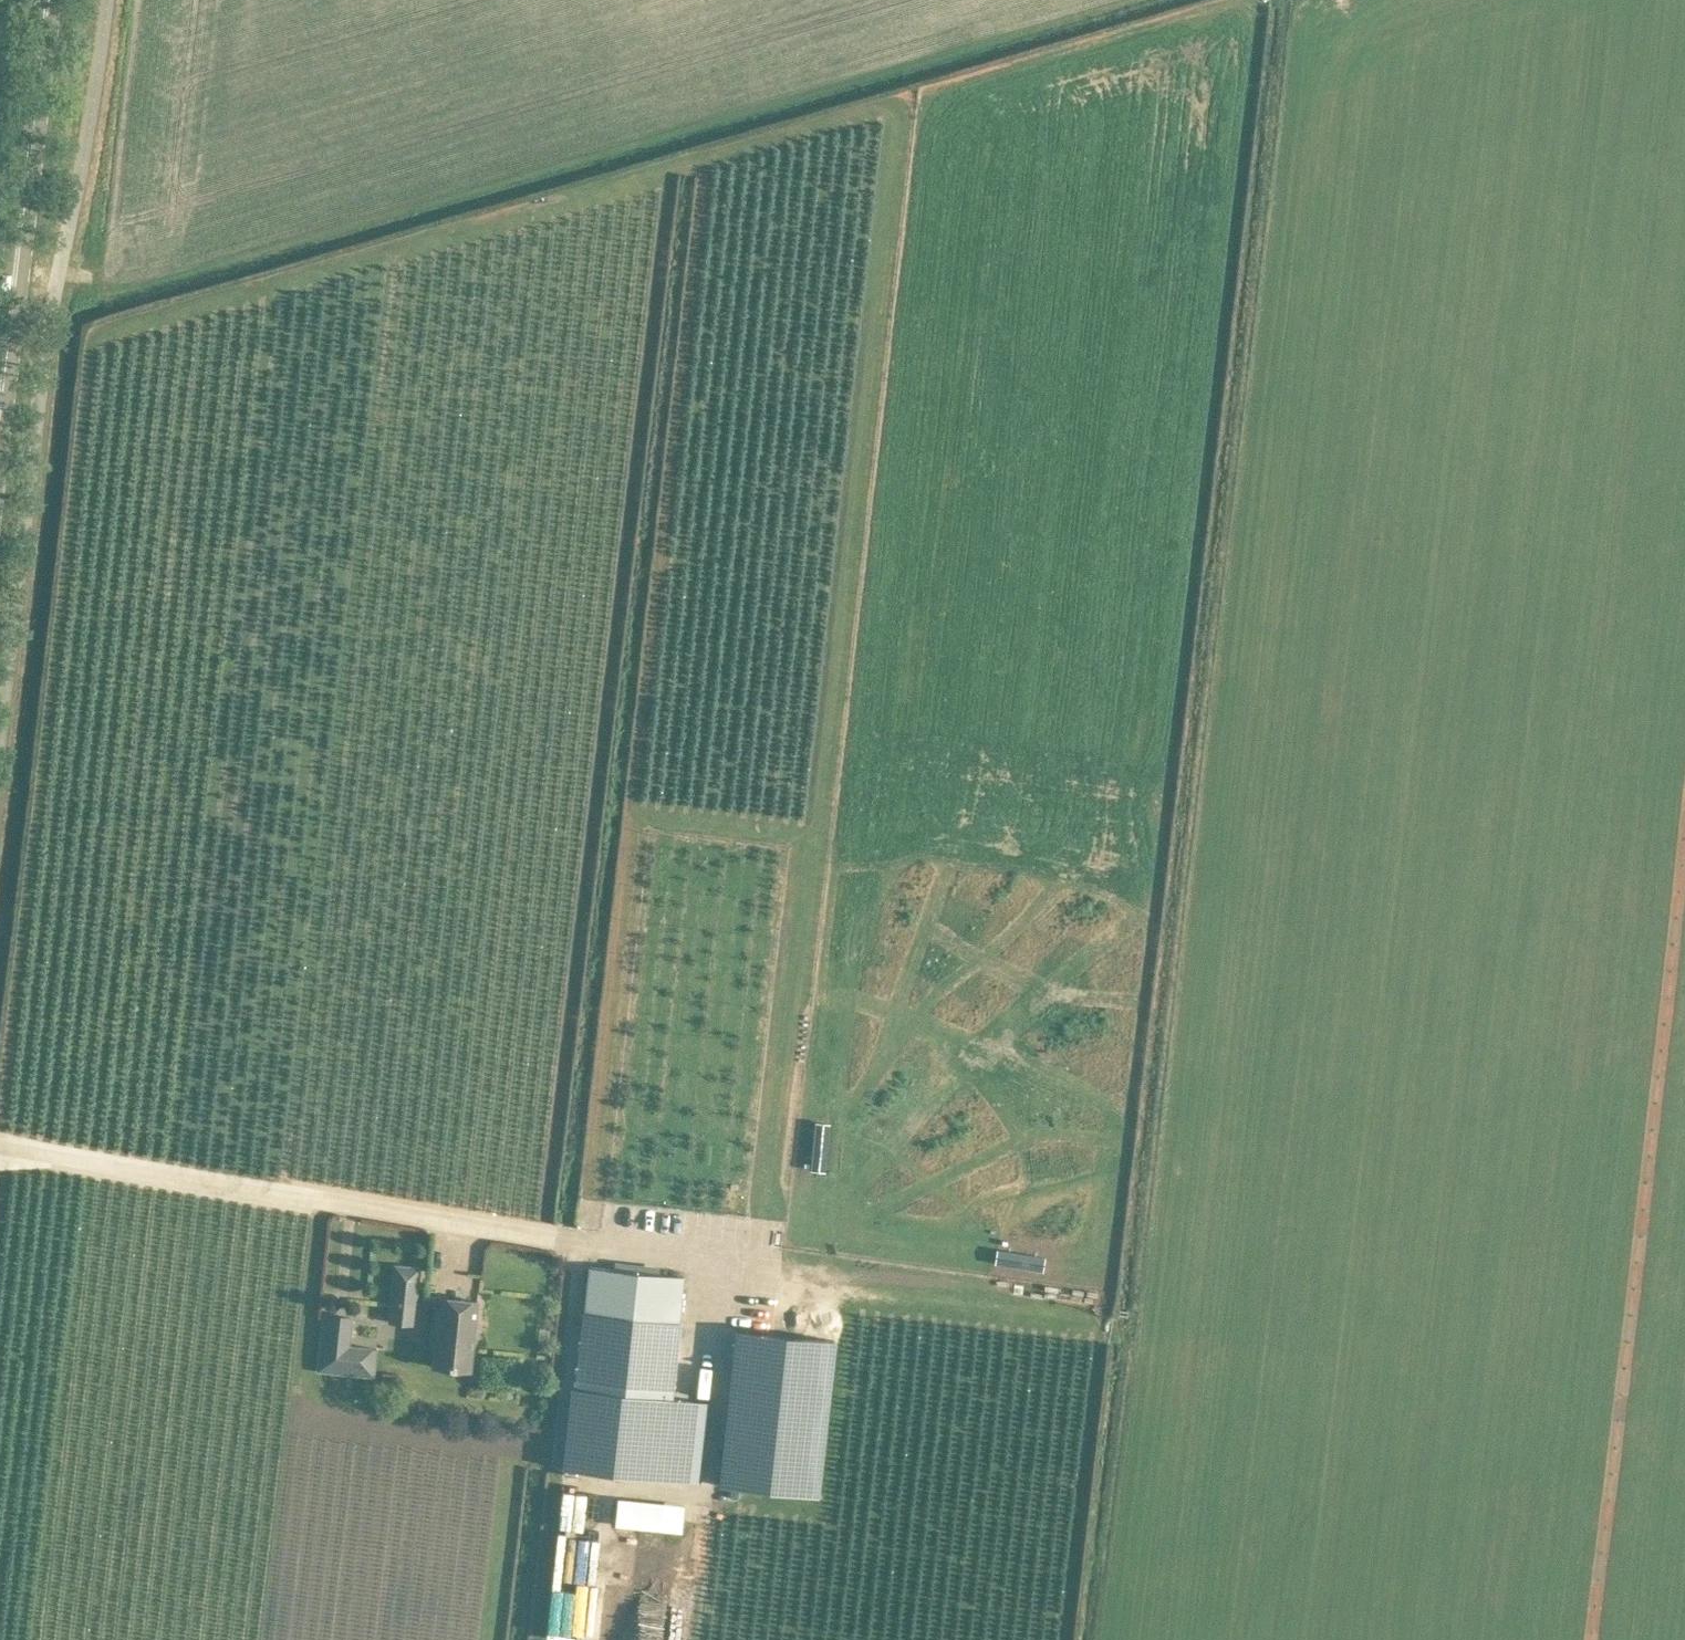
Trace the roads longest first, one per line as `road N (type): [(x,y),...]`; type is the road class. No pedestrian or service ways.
road 1 (secondary): [(0,400),(47,0)]

